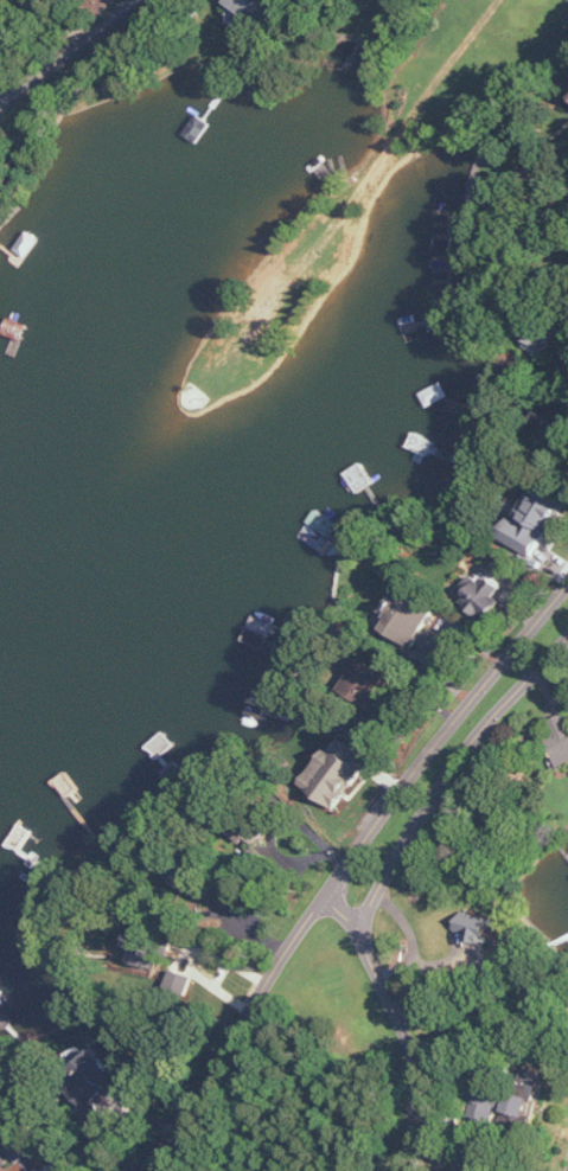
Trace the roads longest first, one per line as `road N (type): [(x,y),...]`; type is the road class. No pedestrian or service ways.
road 1 (residential): [(344,903),(468,721),(567,608)]
road 2 (residential): [(131,1170),(157,1157),(204,1102),(308,919),(344,903)]
road 3 (residential): [(344,903),(404,1035),(417,1101),(399,1170)]
road 4 (residential): [(0,102),(127,0)]

